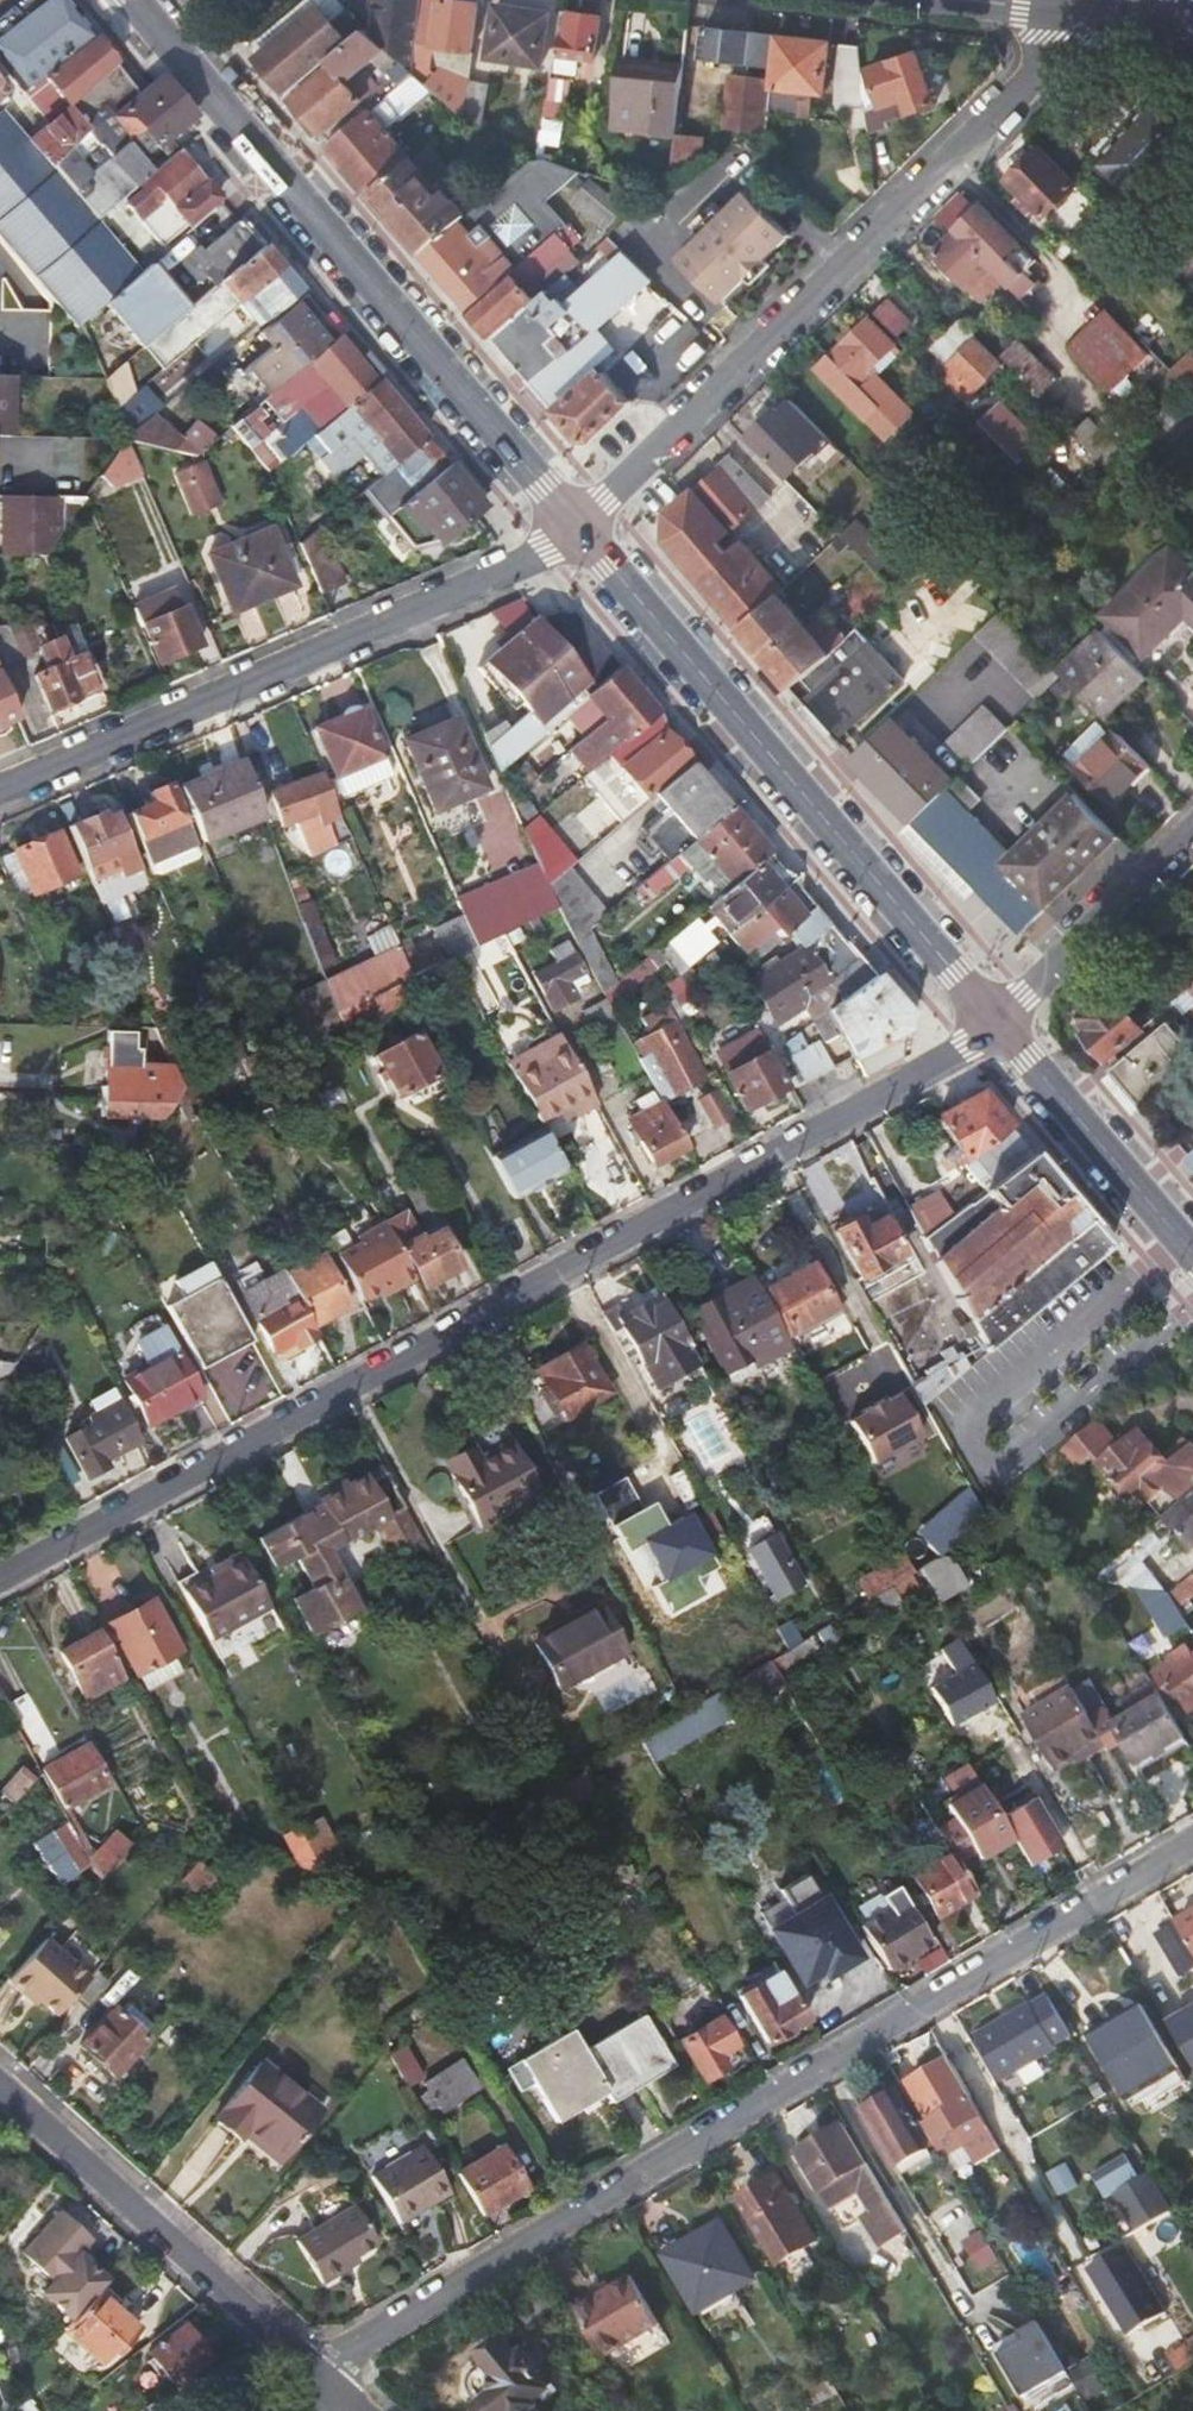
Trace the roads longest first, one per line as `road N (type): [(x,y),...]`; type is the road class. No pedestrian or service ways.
road 1 (residential): [(0,1579),(967,1049),(996,1024)]
road 2 (residential): [(1192,1842),(362,2342),(331,2385)]
road 3 (residential): [(1101,13),(574,525)]
road 4 (tertiary): [(135,0),(574,525)]
road 5 (tertiary): [(574,525),(996,1024)]
road 6 (residential): [(574,525),(509,570),(0,789)]
road 7 (residential): [(331,2385),(0,2087)]
road 8 (tertiary): [(996,1024),(1192,1246)]
road 9 (residential): [(996,1024),(1192,831)]

